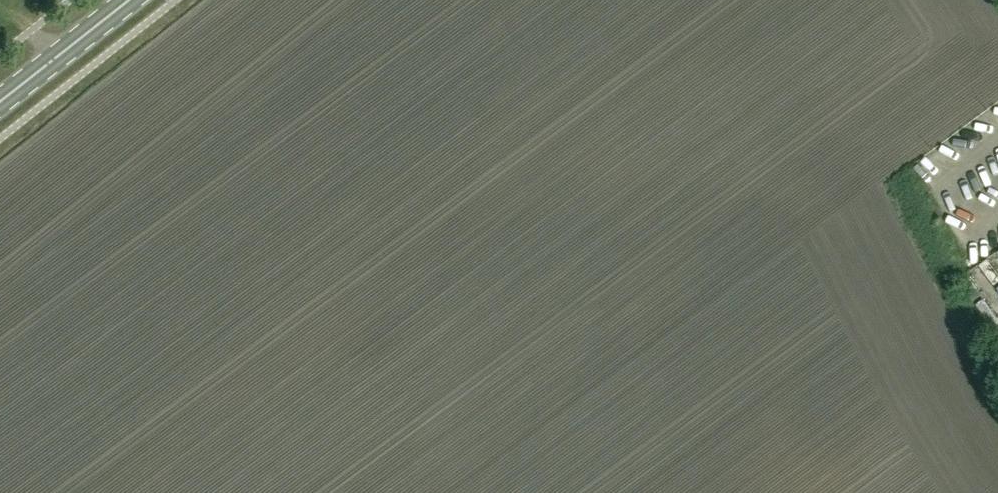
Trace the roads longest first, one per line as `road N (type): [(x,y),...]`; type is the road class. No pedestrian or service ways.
road 1 (secondary): [(0,103),(131,0)]

